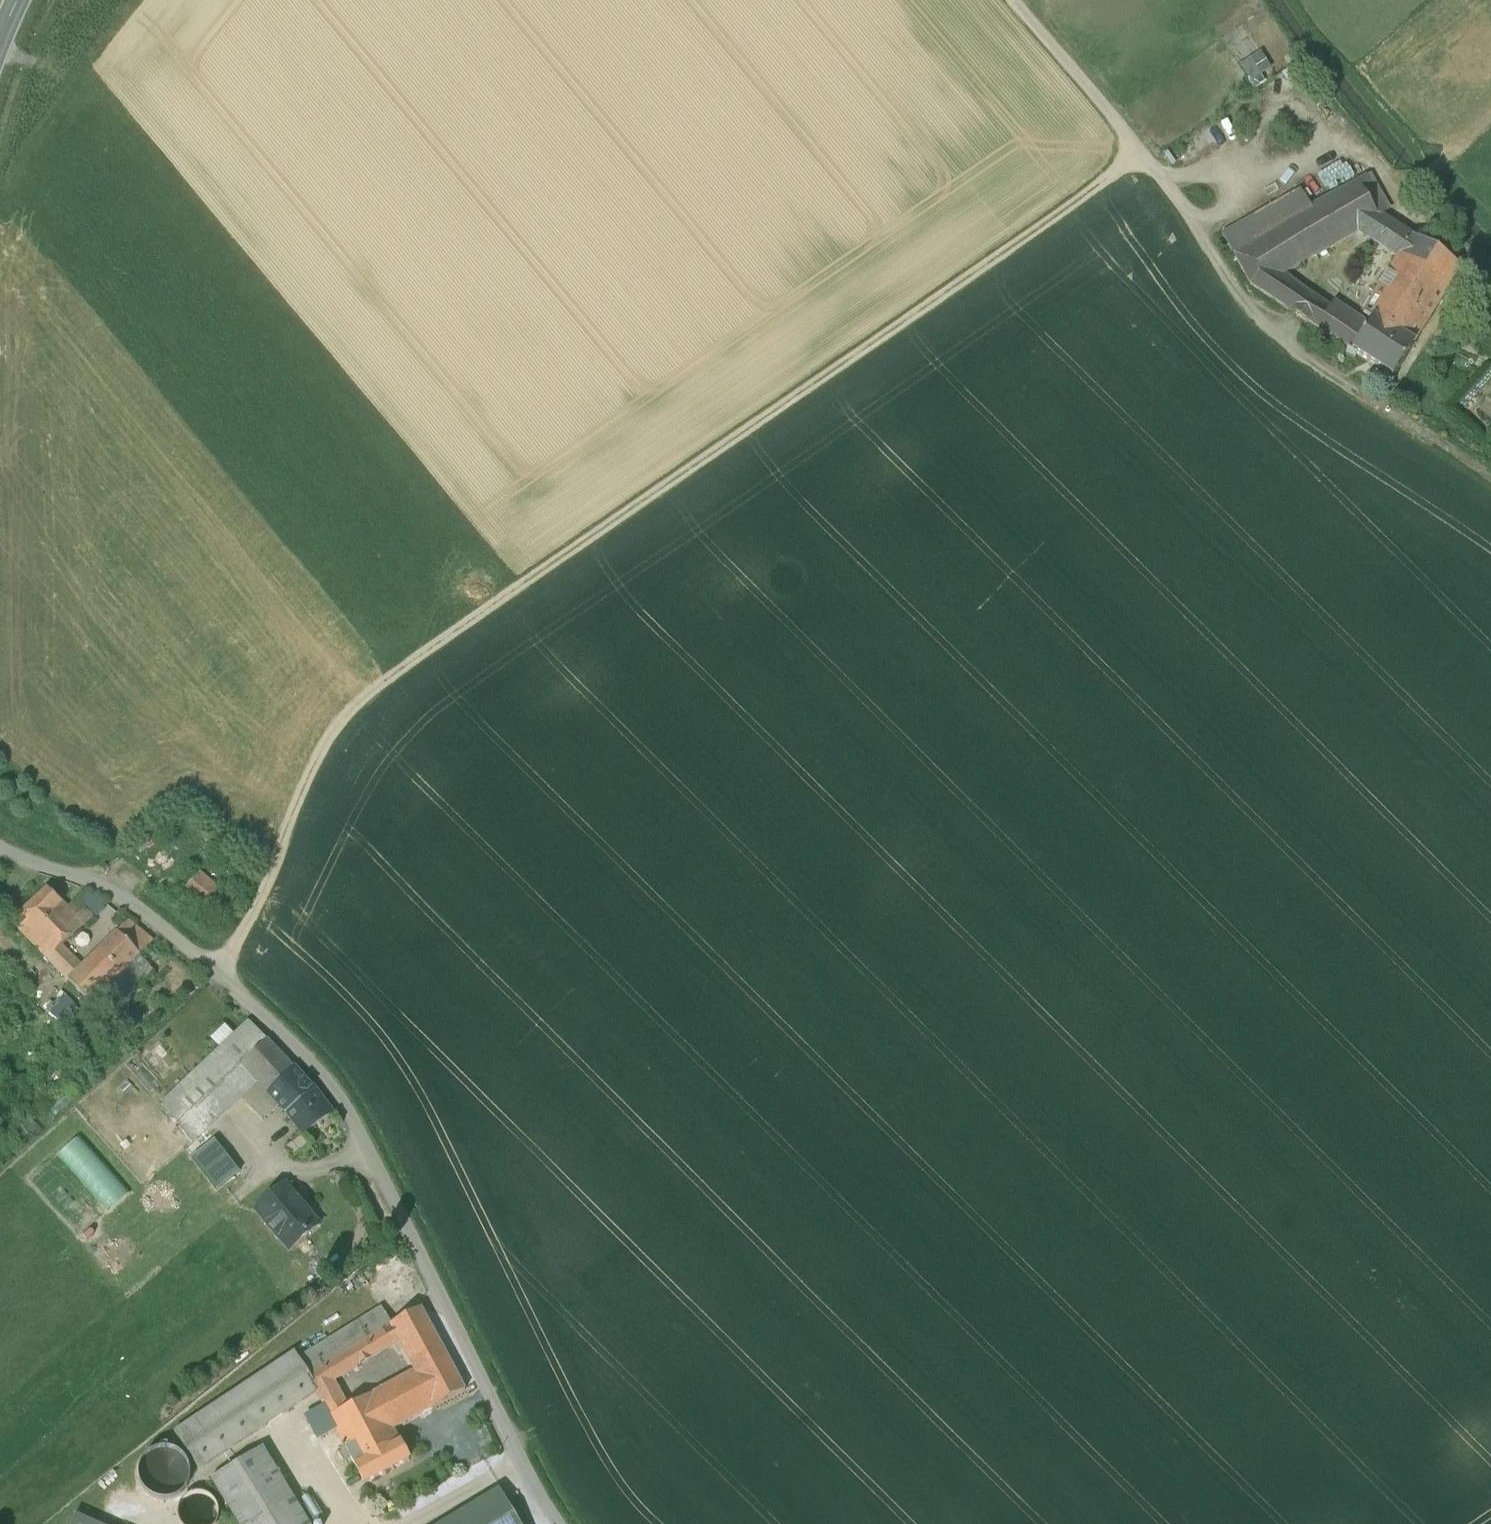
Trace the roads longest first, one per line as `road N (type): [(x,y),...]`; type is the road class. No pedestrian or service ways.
road 1 (unclassified): [(0,850),(112,888),(338,1093),(561,1523)]
road 2 (unclassified): [(1012,0),(1289,330)]

